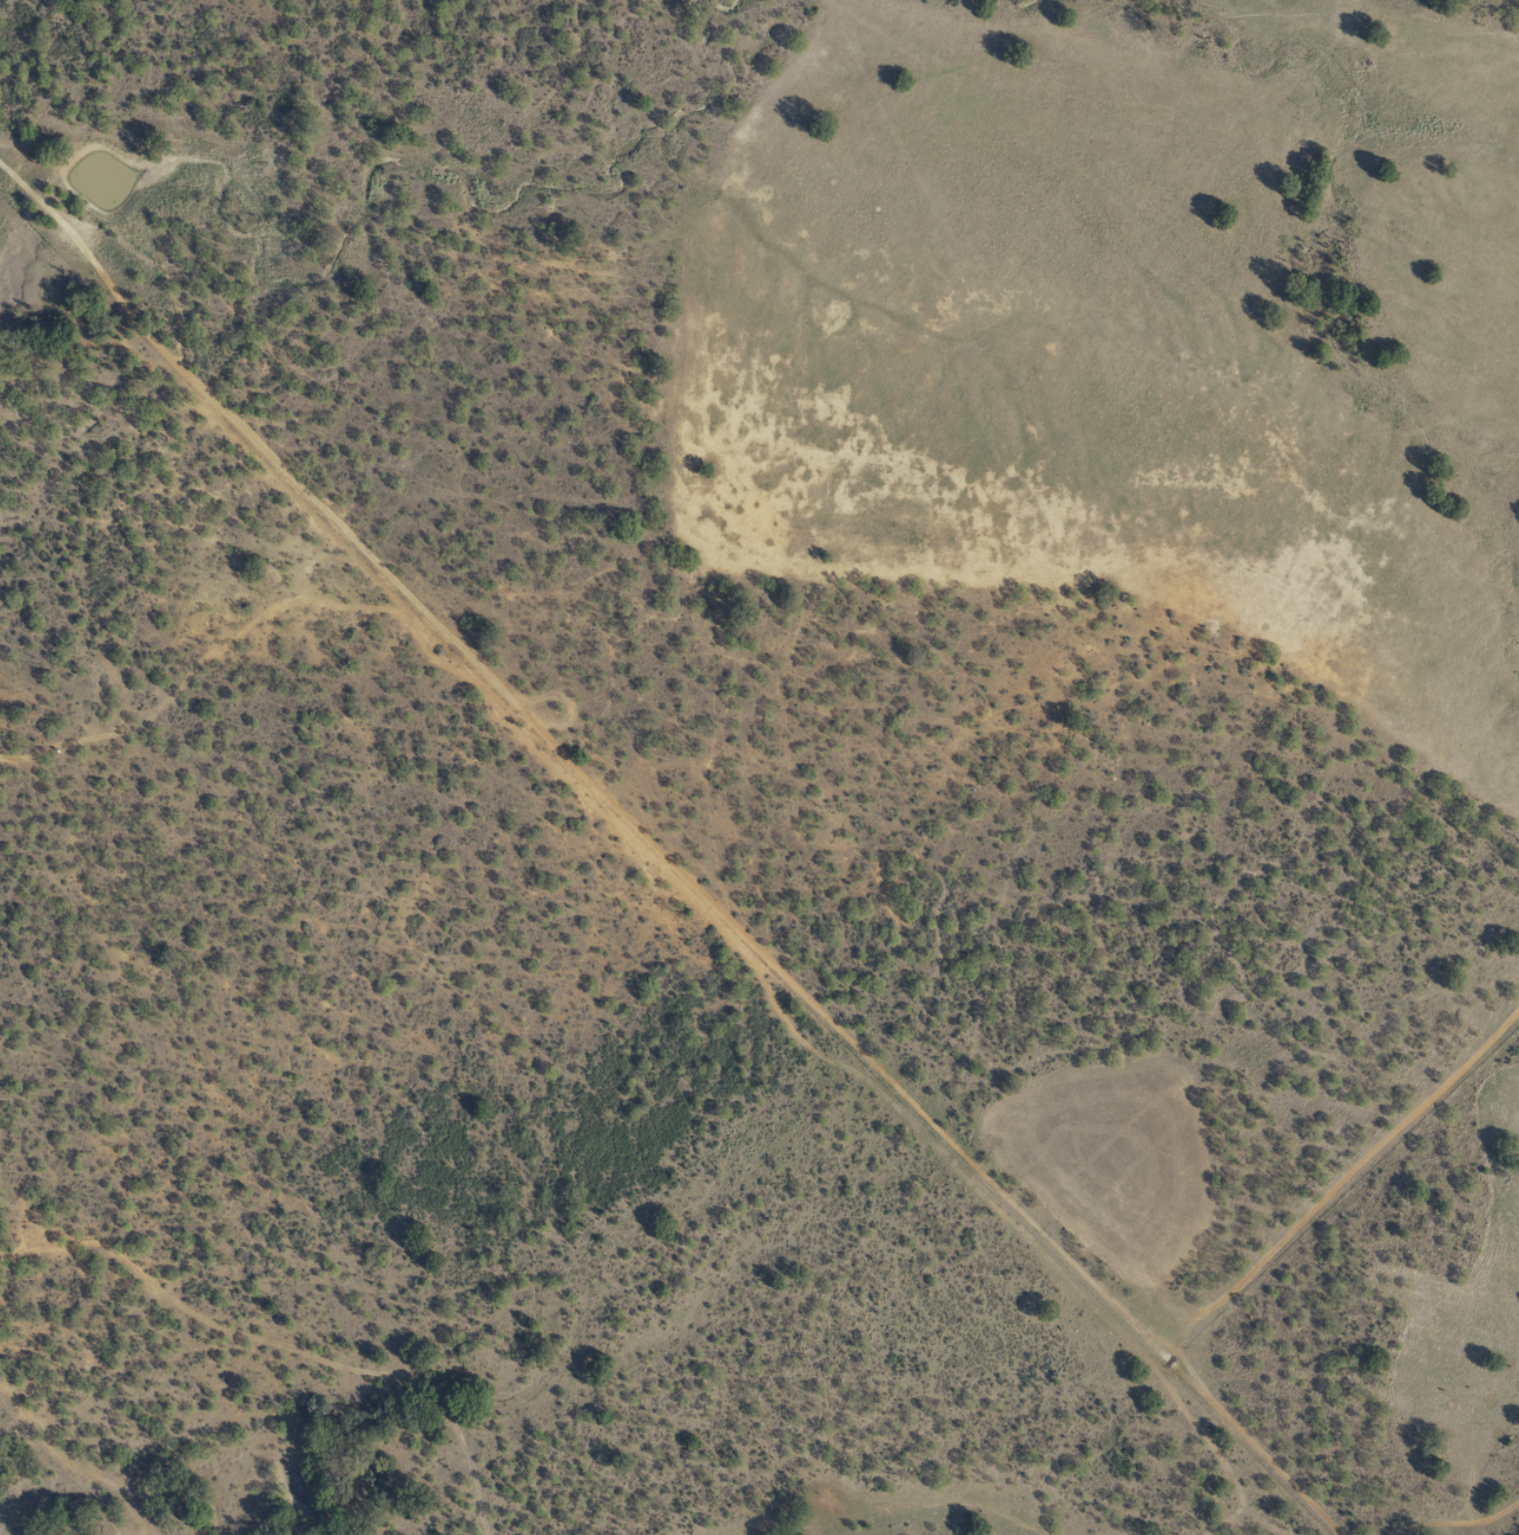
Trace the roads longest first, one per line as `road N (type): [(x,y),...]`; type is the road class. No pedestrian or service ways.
road 1 (residential): [(1518,995),(1416,1072),(1186,1277),(1181,1317),(1321,1523),(1347,1534)]

